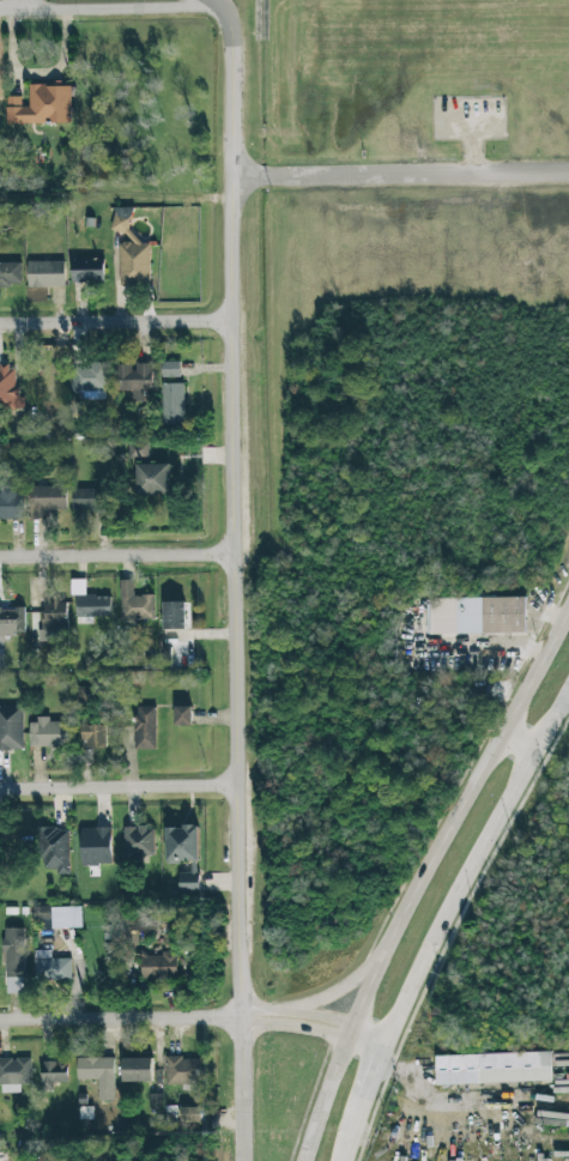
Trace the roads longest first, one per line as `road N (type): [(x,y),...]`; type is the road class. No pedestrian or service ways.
road 1 (residential): [(218,0),(229,7),(235,43),(242,1160)]
road 2 (secondary): [(568,609),(346,1040),(311,1160)]
road 3 (secondary): [(389,1034),(568,696)]
road 4 (residential): [(236,163),(568,160)]
road 5 (residential): [(0,1019),(241,1016)]
road 6 (residential): [(0,788),(237,785)]
road 7 (residential): [(0,557),(236,555)]
road 8 (residential): [(0,325),(235,322)]
road 9 (residential): [(0,10),(229,7)]
road 10 (residential): [(389,1034),(298,1011),(241,1016)]
road 11 (residential): [(241,1016),(382,1053)]
road 12 (secondary): [(395,944),(335,992),(296,1011)]

